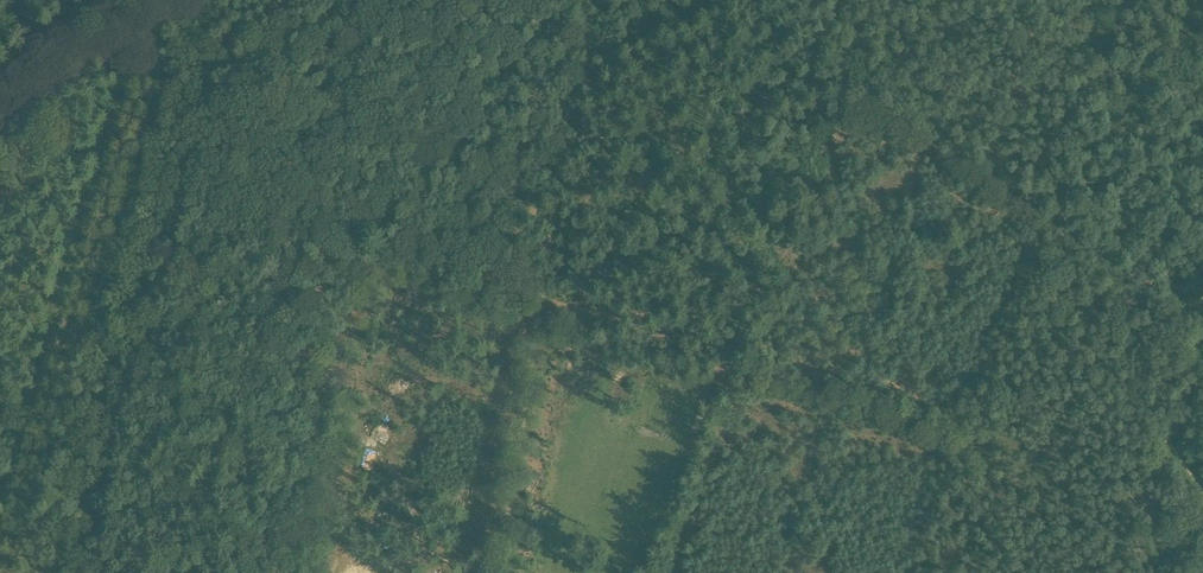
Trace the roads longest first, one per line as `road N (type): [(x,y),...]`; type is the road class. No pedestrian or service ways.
road 1 (track): [(734,0),(765,7),(787,26),(781,94),(835,139),(787,281),(776,291),(733,282),(695,329),(670,340),(469,279),(438,237),(328,219),(278,172),(230,32),(210,0)]
road 2 (track): [(213,0),(52,572)]
road 3 (track): [(500,572),(584,0)]
road 4 (track): [(809,0),(857,84),(895,116),(1202,325)]
road 5 (track): [(775,572),(848,389),(908,288),(923,134)]
road 6 (track): [(155,0),(95,29),(0,97)]
road 7 (track): [(1202,333),(1173,453)]

